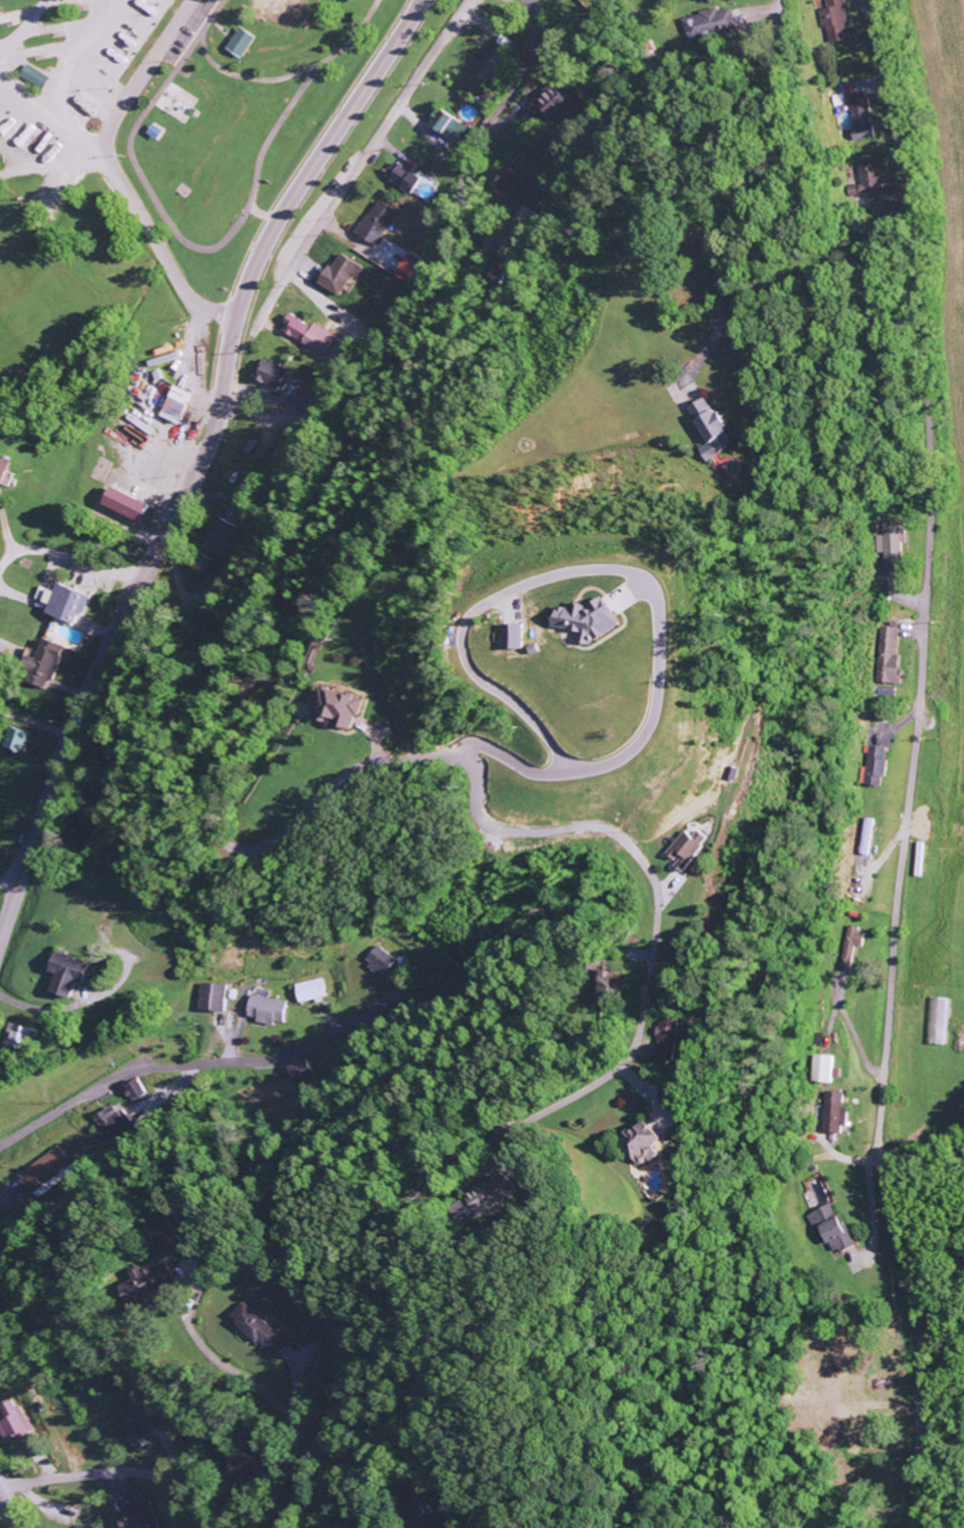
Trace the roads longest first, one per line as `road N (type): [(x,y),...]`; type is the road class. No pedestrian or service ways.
road 1 (residential): [(284,1527),(344,1420),(362,1351),(376,1233),(392,1207),(630,1053),(662,926),(662,877),(640,844),(601,819),(497,826),(480,809),(469,759),(444,747),(366,758),(262,848),(236,846),(215,819),(218,760),(307,535),(377,389),(443,310)]
road 2 (residential): [(917,1527),(919,1308),(879,1143),(923,686),(929,437),(909,190),(871,0)]
road 3 (secondary): [(0,949),(79,704),(211,433),(255,259),(278,210),(424,0)]
road 4 (residential): [(251,333),(471,0)]
road 5 (residential): [(527,0),(534,44),(456,200),(443,310)]
road 6 (residential): [(0,1150),(96,1088),(158,1062),(238,1045)]
road 7 (residential): [(245,1527),(166,1469),(61,1473)]

